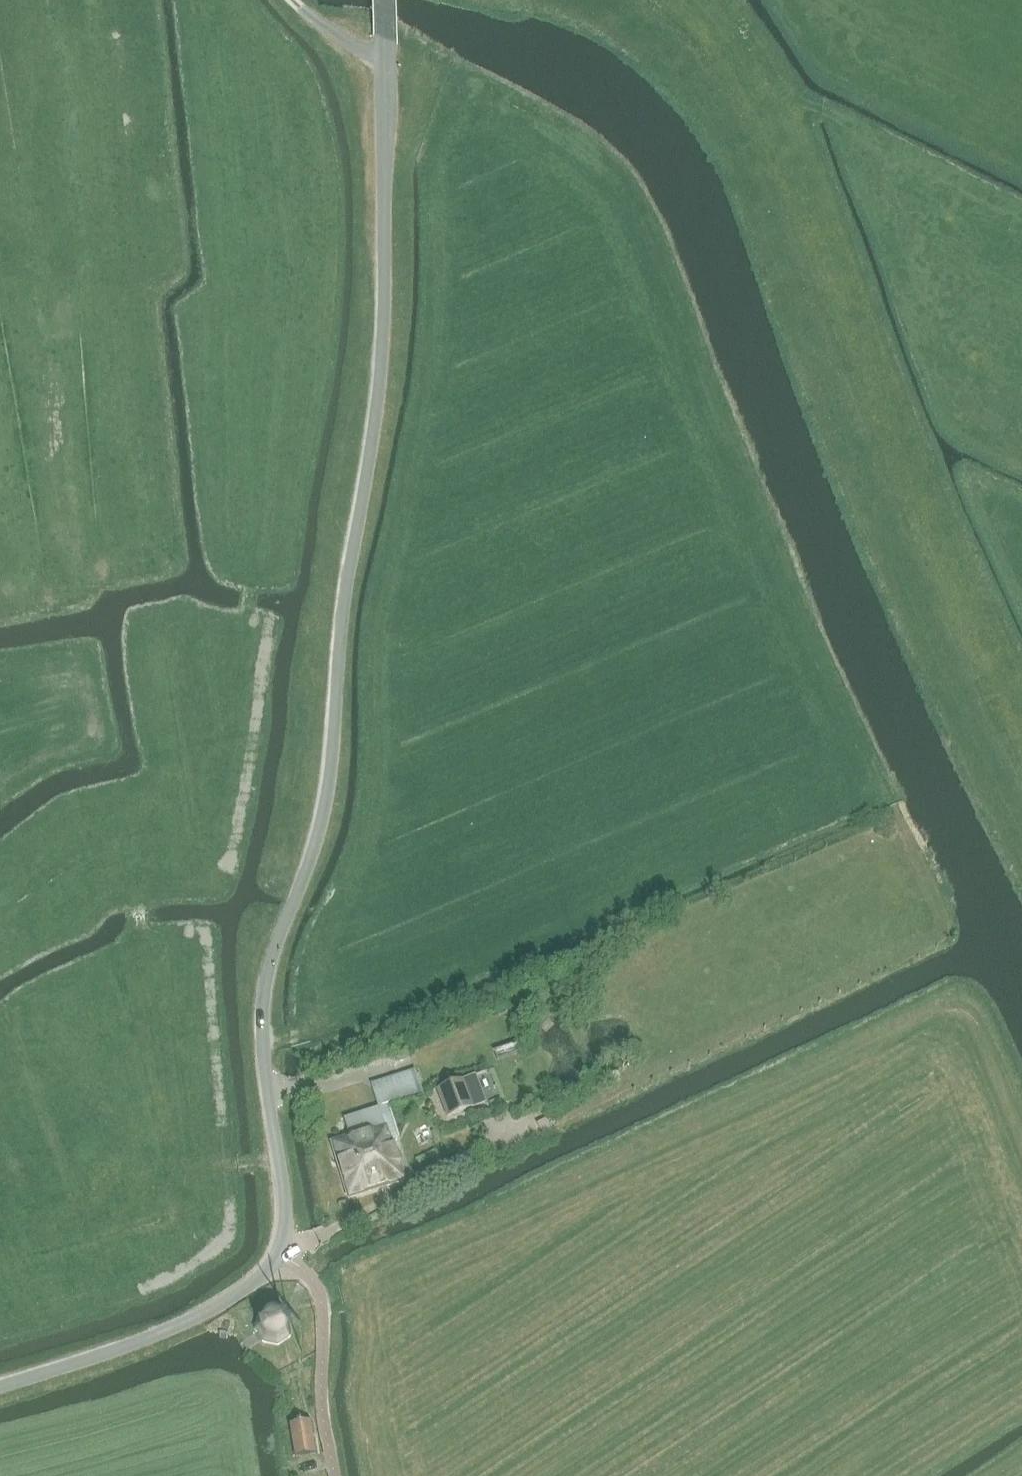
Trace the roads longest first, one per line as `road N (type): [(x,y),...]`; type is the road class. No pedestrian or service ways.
road 1 (unclassified): [(0,1384),(196,1318),(262,1275),(280,1253),(286,1212),(267,1089),(264,996),(327,799),(374,431),(388,223),(385,0)]

